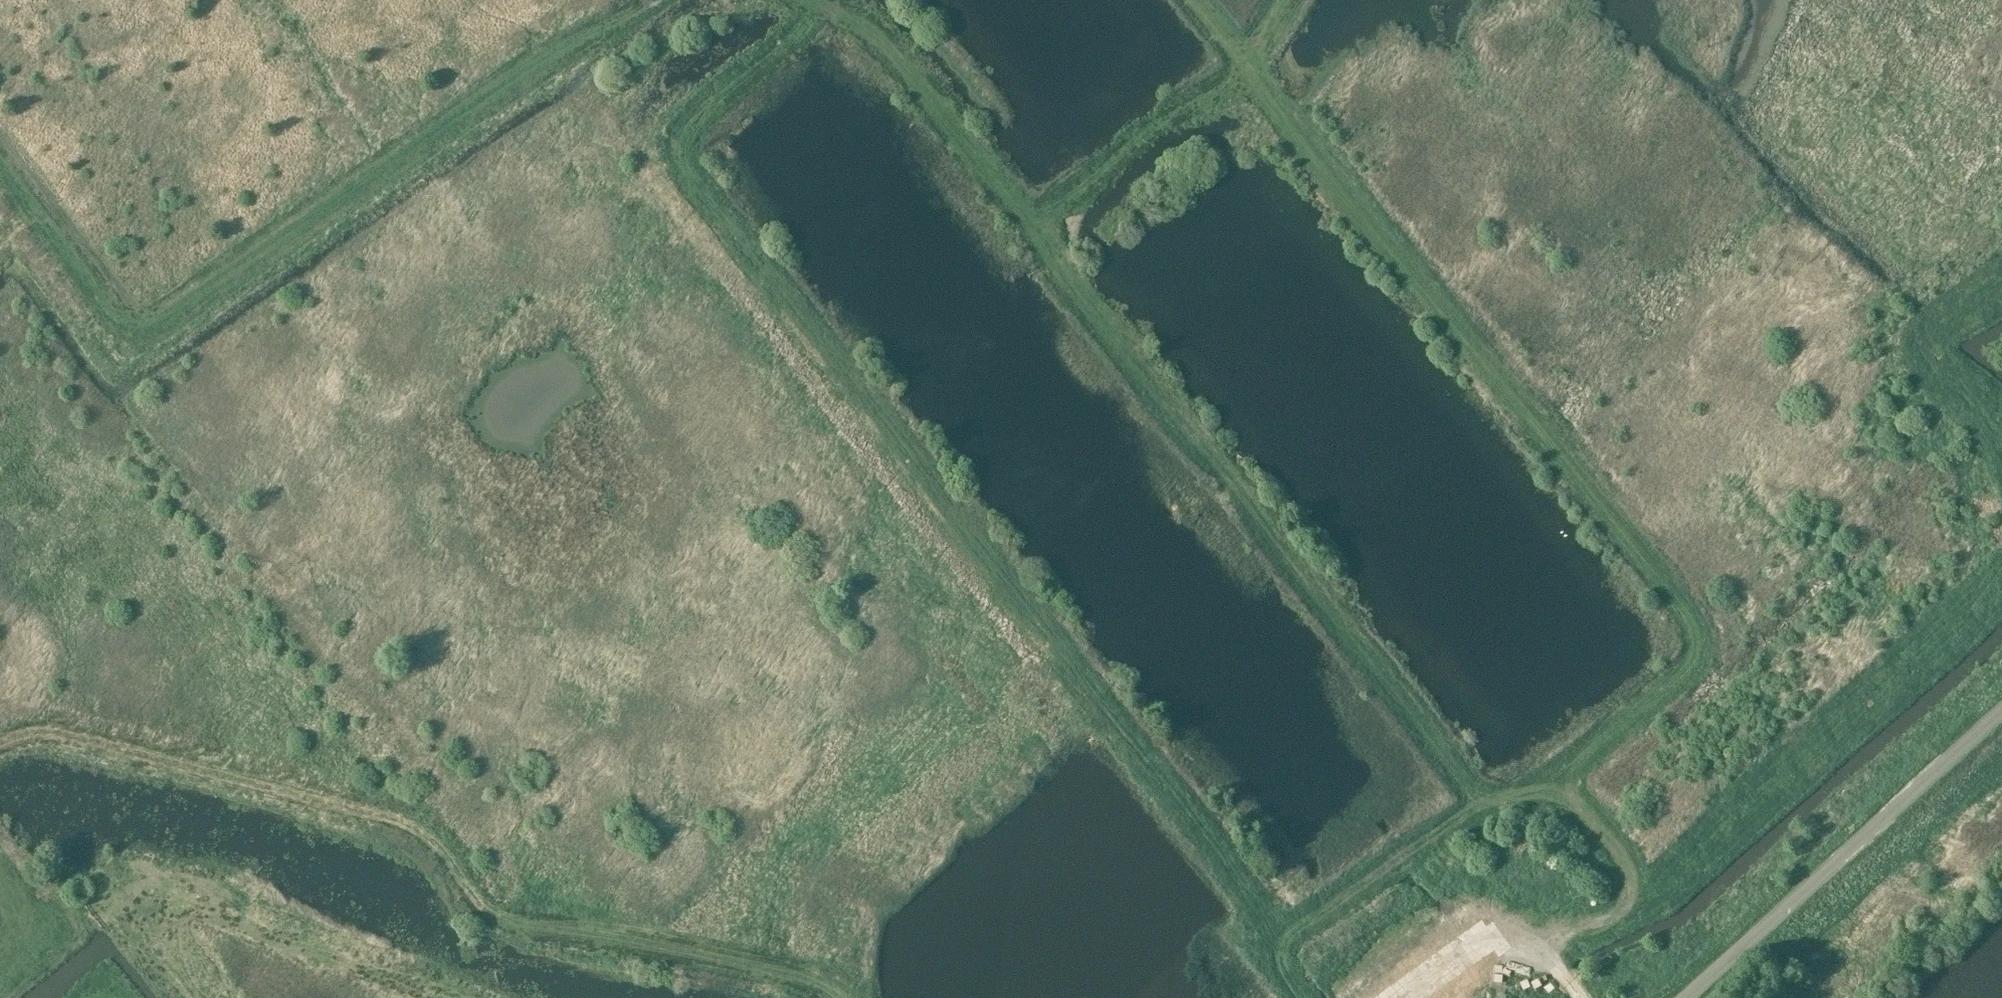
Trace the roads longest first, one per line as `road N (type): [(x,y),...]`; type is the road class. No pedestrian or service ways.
road 1 (unclassified): [(1689,997),(2001,712)]
road 2 (track): [(1033,223),(1242,60),(1281,0)]

